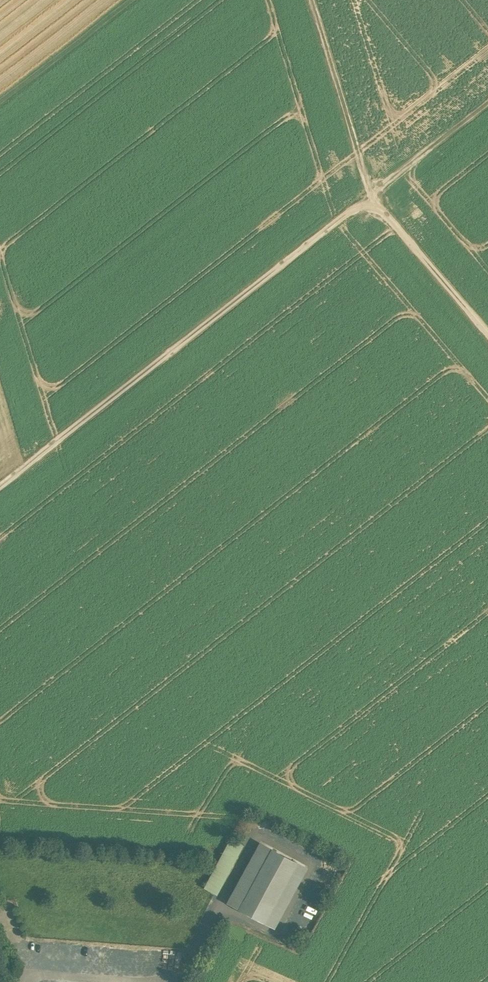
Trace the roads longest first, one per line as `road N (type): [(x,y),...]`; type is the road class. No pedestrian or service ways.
road 1 (track): [(487,330),(371,197),(0,486)]
road 2 (track): [(312,0),(371,197),(487,105)]
road 3 (track): [(138,0),(0,105)]

